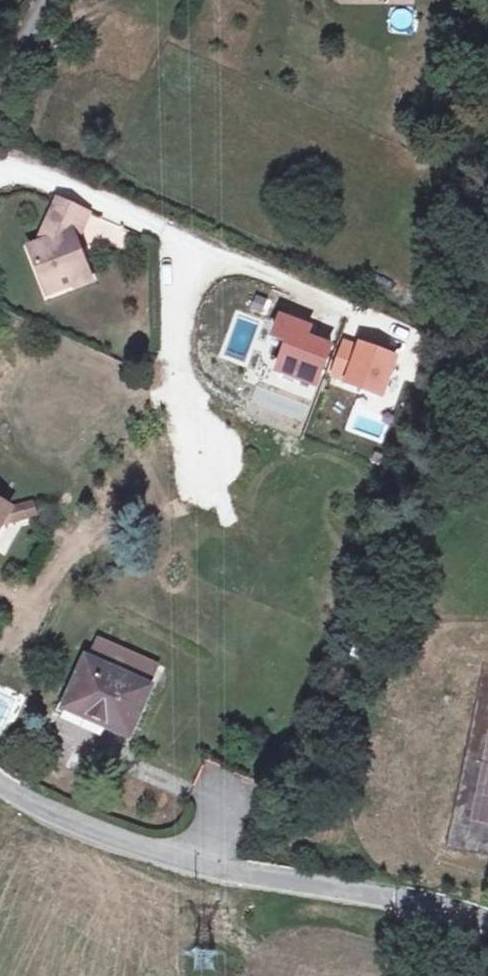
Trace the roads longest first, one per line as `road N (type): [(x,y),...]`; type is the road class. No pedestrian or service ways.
road 1 (tertiary): [(0,785),(131,845),(410,903),(487,932)]

